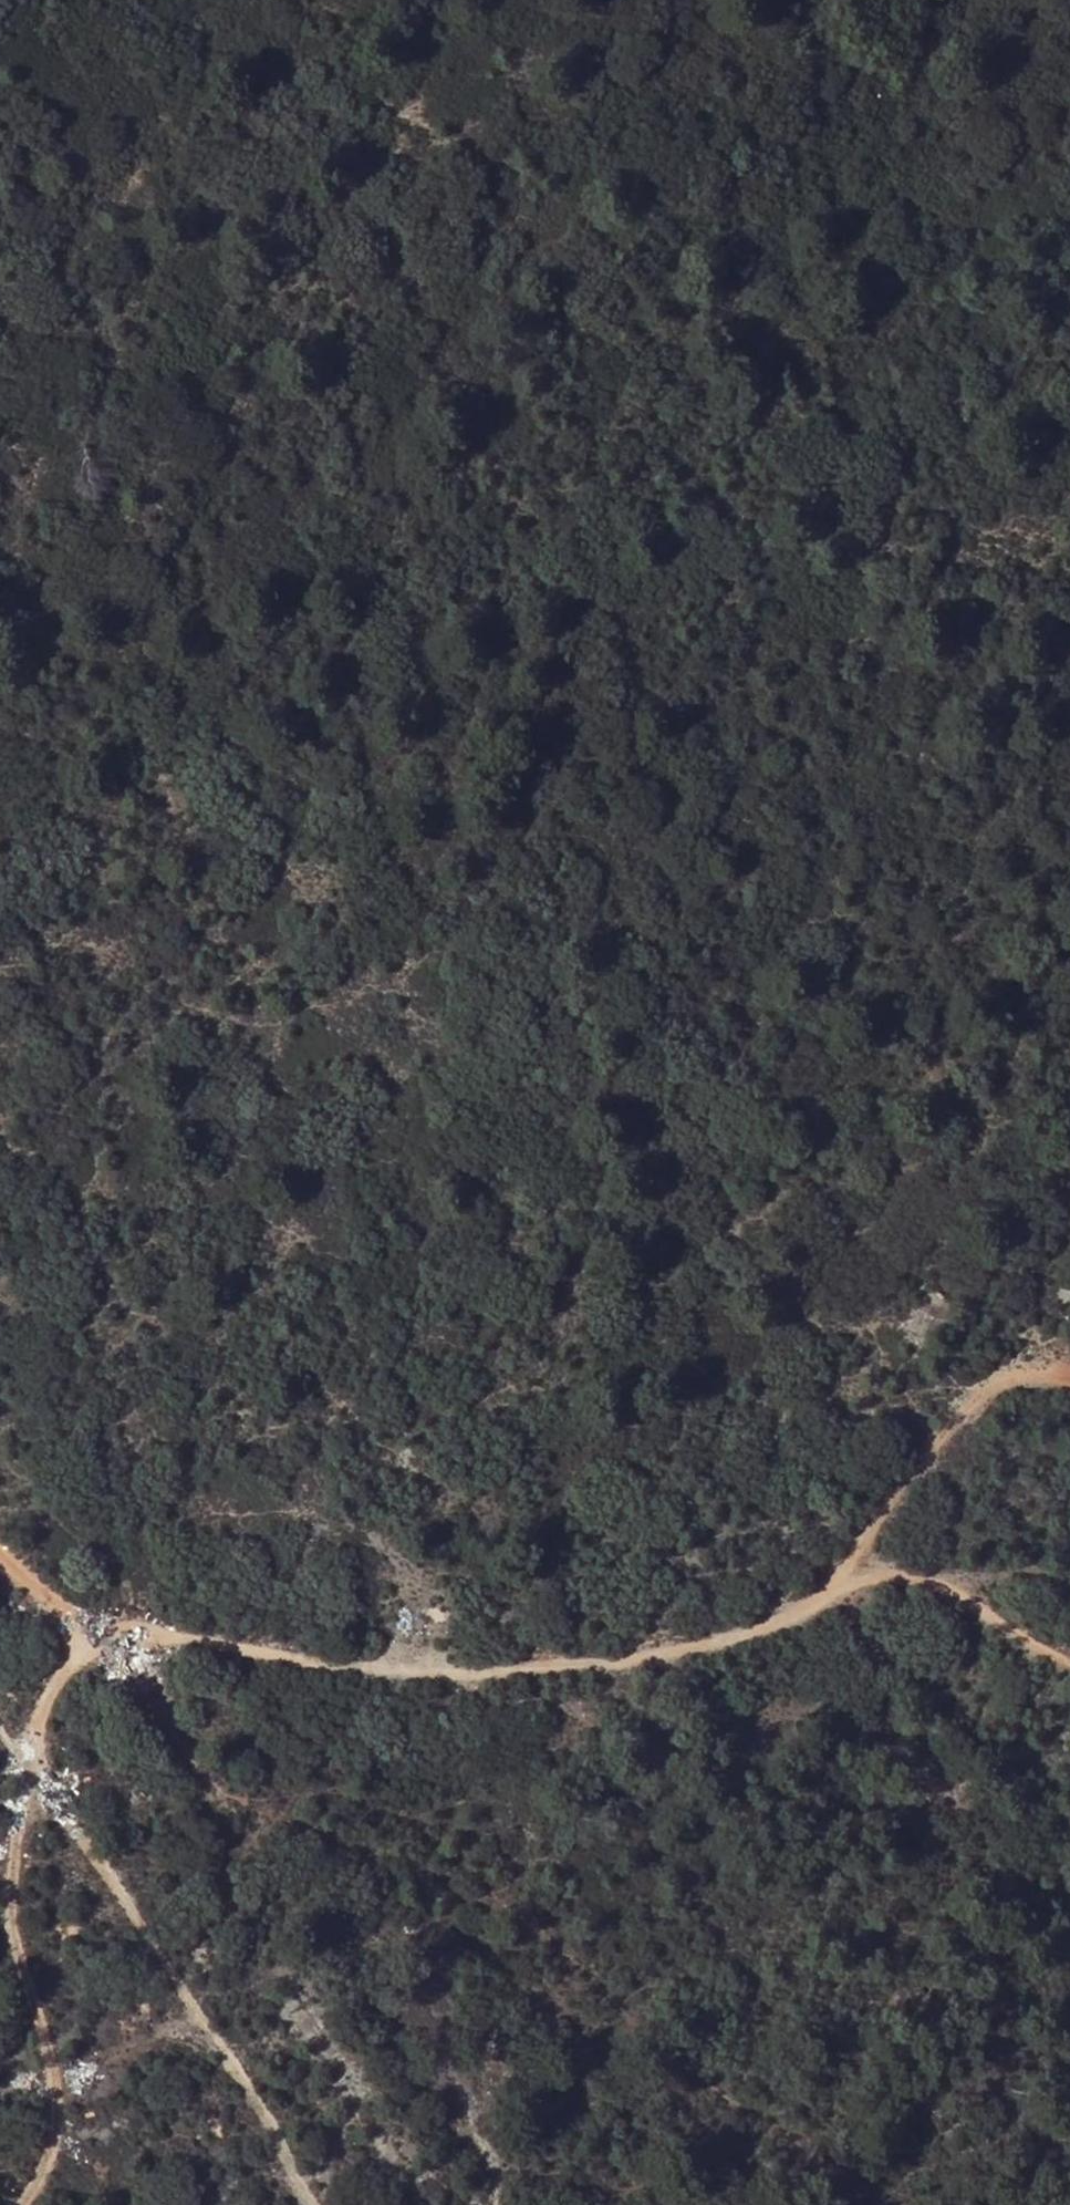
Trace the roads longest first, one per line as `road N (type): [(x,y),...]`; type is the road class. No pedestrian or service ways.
road 1 (track): [(0,1546),(49,1596),(109,1638),(234,1654),(600,1671),(744,1635),(826,1585),(972,1406),(1021,1374),(1059,1373),(1069,1382)]
road 2 (track): [(109,1638),(60,1675),(38,1706),(25,1772),(9,1935),(47,2066),(56,2170),(26,2204)]
road 3 (track): [(0,1731),(108,1878),(316,2204)]
road 4 (track): [(1069,1654),(941,1580),(886,1571),(826,1585)]

